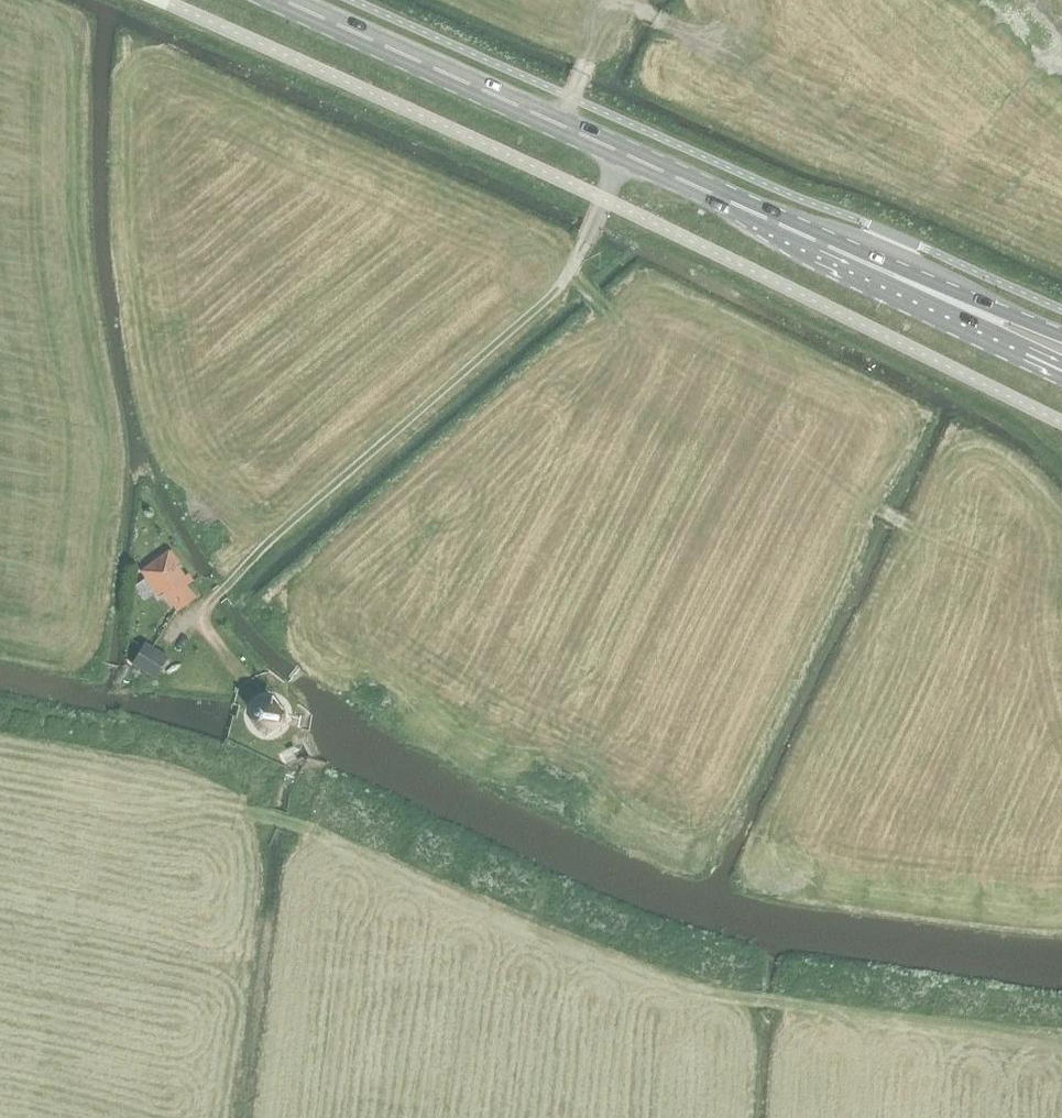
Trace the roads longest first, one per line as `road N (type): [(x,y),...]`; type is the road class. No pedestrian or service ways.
road 1 (primary): [(623,154),(287,0)]
road 2 (primary): [(910,282),(623,154)]
road 3 (primary): [(910,282),(1061,362)]
road 4 (primary): [(1061,336),(910,282)]

